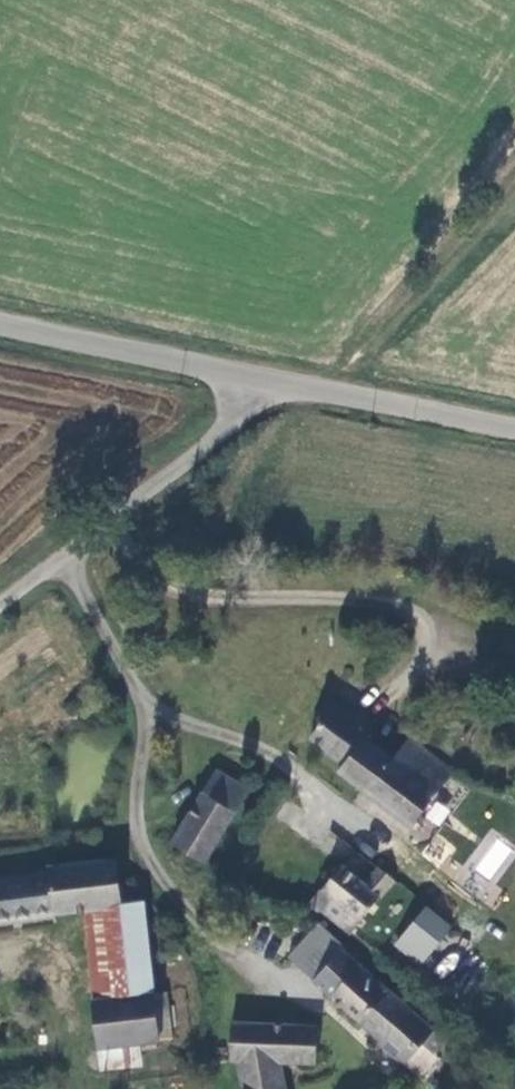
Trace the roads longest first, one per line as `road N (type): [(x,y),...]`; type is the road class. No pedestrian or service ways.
road 1 (unclassified): [(0,603),(270,379)]
road 2 (tertiary): [(0,318),(270,379)]
road 3 (tertiary): [(270,379),(514,428)]

